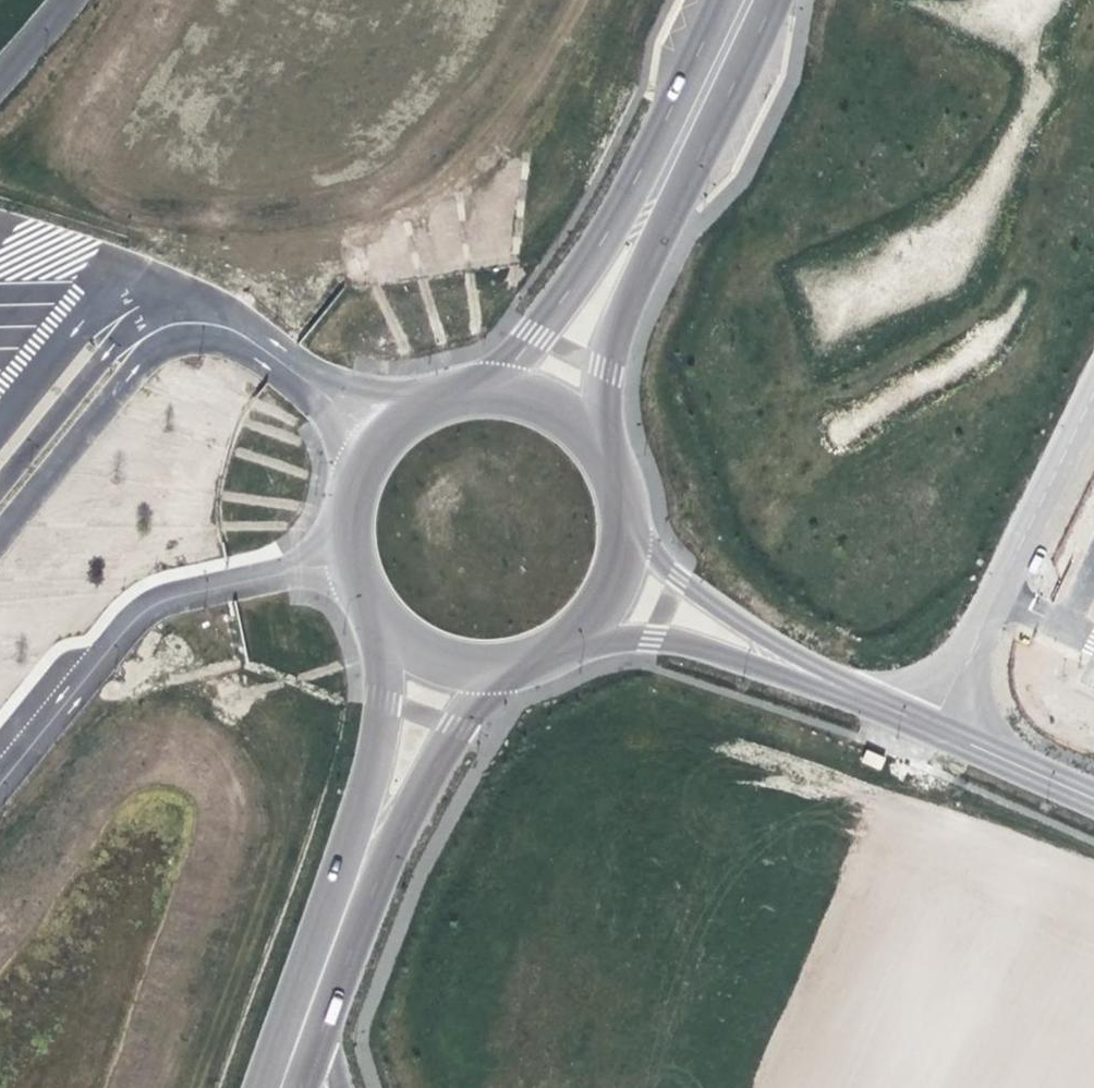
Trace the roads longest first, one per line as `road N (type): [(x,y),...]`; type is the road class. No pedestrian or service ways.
road 1 (unclassified): [(386,428),(220,326),(165,327),(121,359),(0,509)]
road 2 (unclassified): [(599,442),(606,369),(763,0)]
road 3 (unclassified): [(701,0),(670,78),(535,334),(485,388)]
road 4 (unclassified): [(1093,376),(929,725)]
road 5 (unclassified): [(579,641),(650,638),(929,725)]
road 6 (unclassified): [(929,725),(743,627),(669,573),(630,531)]
road 7 (unclassified): [(387,636),(386,707),(331,932)]
road 8 (unclassified): [(331,932),(482,675)]
road 9 (unclassified): [(386,428),(362,459),(342,533),(347,571),(387,636)]
road 10 (unclassified): [(929,725),(1093,799)]
road 11 (unclassified): [(331,932),(278,1087)]
road 12 (unclassified): [(599,442),(567,413),(528,394),(485,388)]
road 13 (unclassified): [(579,641),(607,610),(624,572),(630,531)]

